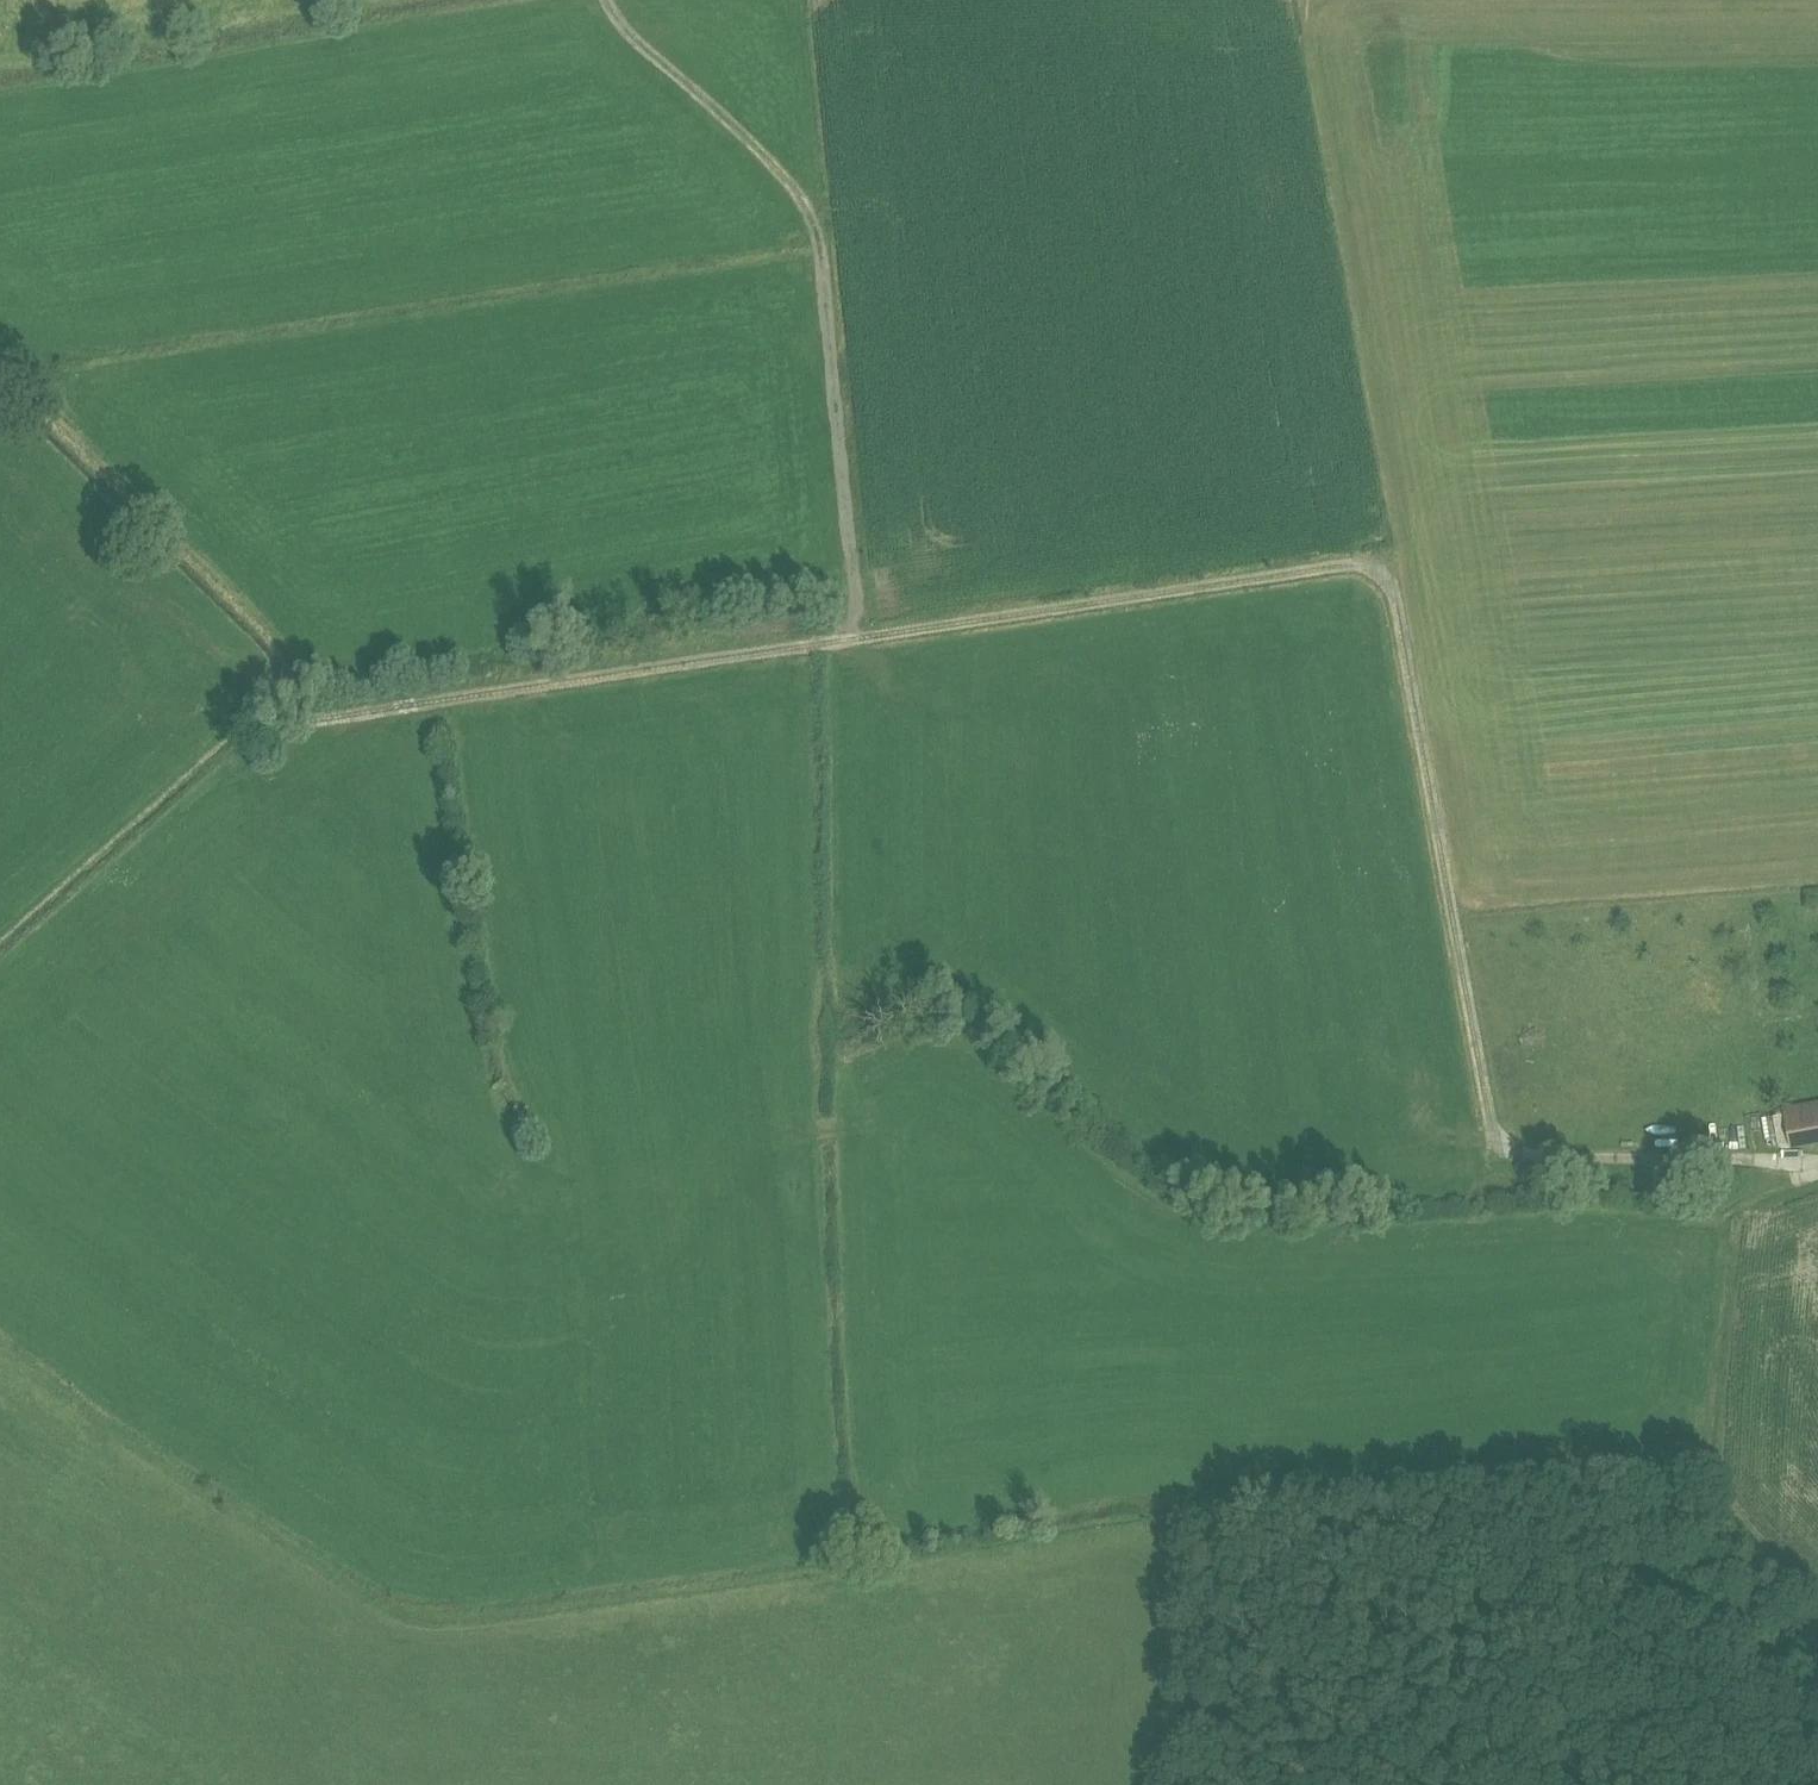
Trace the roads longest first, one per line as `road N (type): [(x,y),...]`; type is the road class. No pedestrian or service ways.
road 1 (track): [(847,639),(855,593),(821,250),(807,205),(767,154),(618,23),(608,0)]

